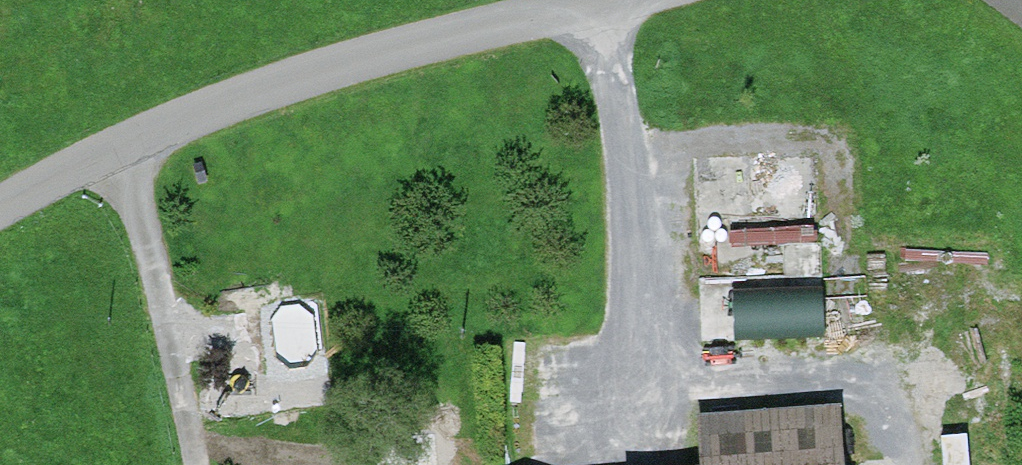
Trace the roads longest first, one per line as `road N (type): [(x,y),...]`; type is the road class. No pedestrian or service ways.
road 1 (residential): [(609,0),(304,76),(129,143),(0,207)]
road 2 (track): [(634,443),(609,0)]
road 3 (track): [(129,143),(195,464)]

